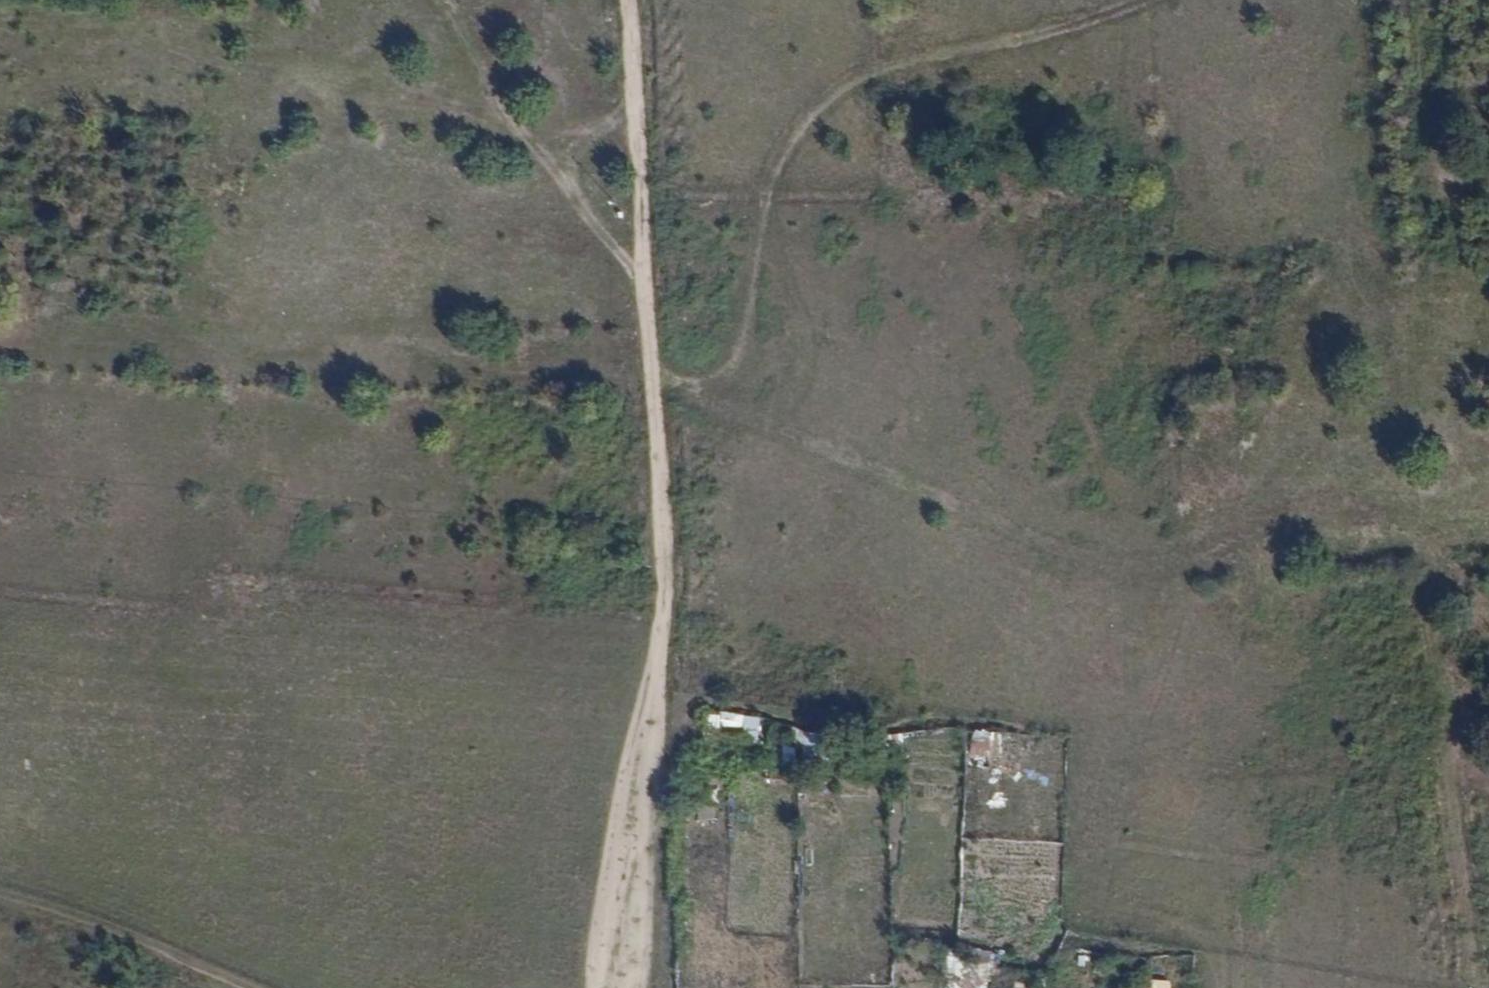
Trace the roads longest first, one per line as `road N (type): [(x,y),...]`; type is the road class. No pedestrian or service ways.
road 1 (track): [(624,0),(661,491),(658,772),(635,987)]
road 2 (track): [(1429,563),(1475,987)]
road 3 (track): [(0,892),(110,927),(248,987)]

